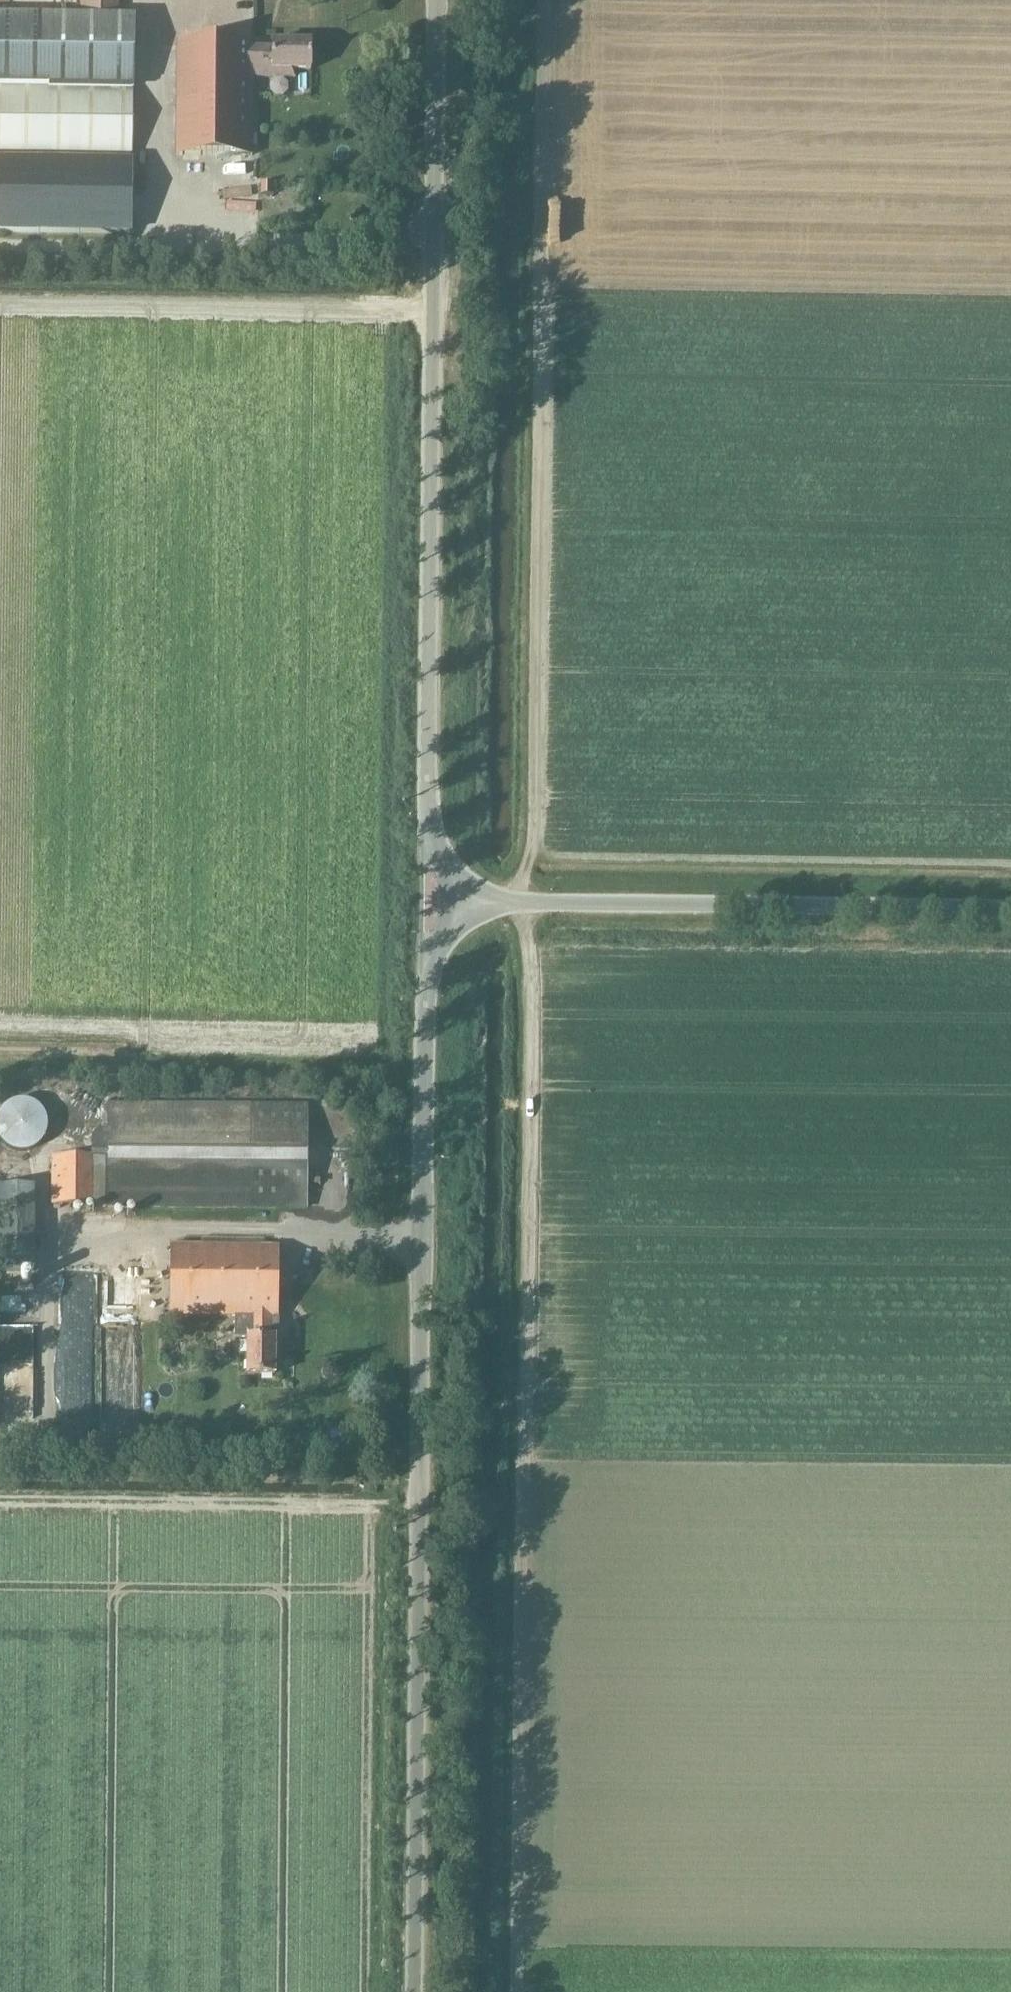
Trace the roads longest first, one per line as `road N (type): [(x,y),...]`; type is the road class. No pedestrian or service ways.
road 1 (unclassified): [(414,1991),(426,996),(430,963),(456,901)]
road 2 (unclassified): [(456,901),(428,807),(437,0)]
road 3 (unclassified): [(456,901),(1010,908)]

